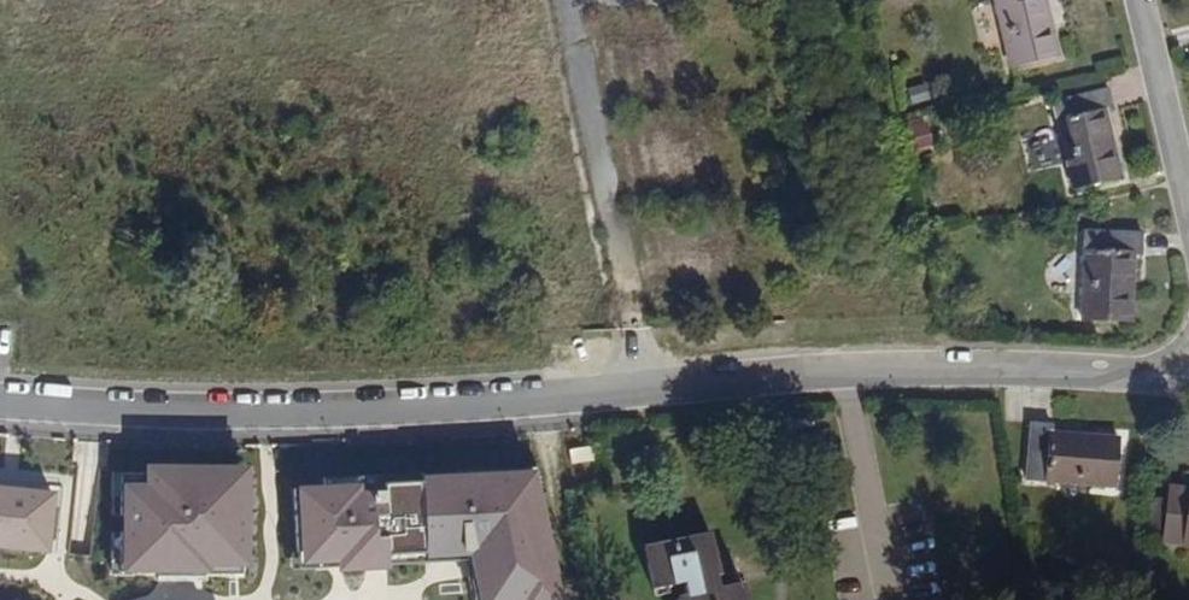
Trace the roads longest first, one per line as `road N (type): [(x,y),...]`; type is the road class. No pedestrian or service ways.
road 1 (residential): [(0,421),(169,429),(397,421),(868,370),(1188,375)]
road 2 (residential): [(1142,0),(1188,206)]

